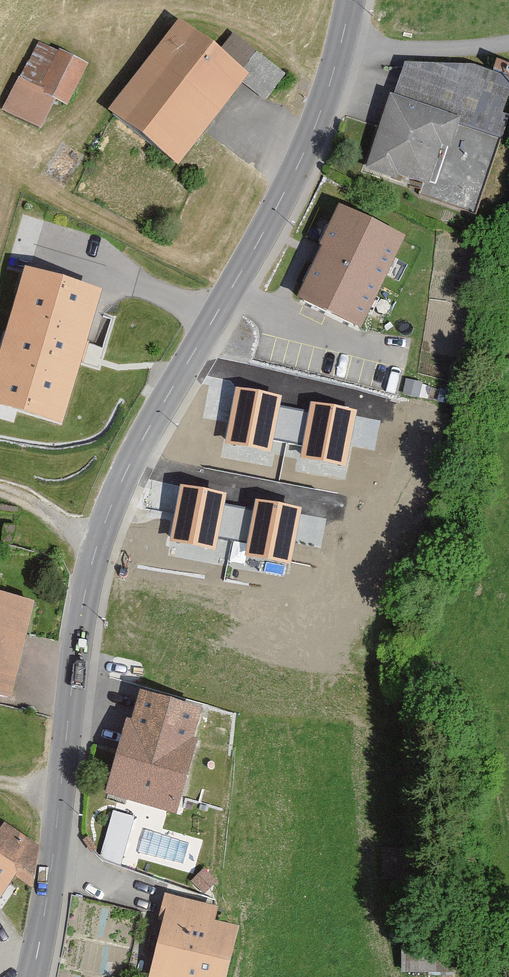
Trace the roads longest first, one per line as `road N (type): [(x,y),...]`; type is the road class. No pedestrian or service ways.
road 1 (tertiary): [(350,0),(300,162),(150,426),(99,539),(82,608),(32,976)]

